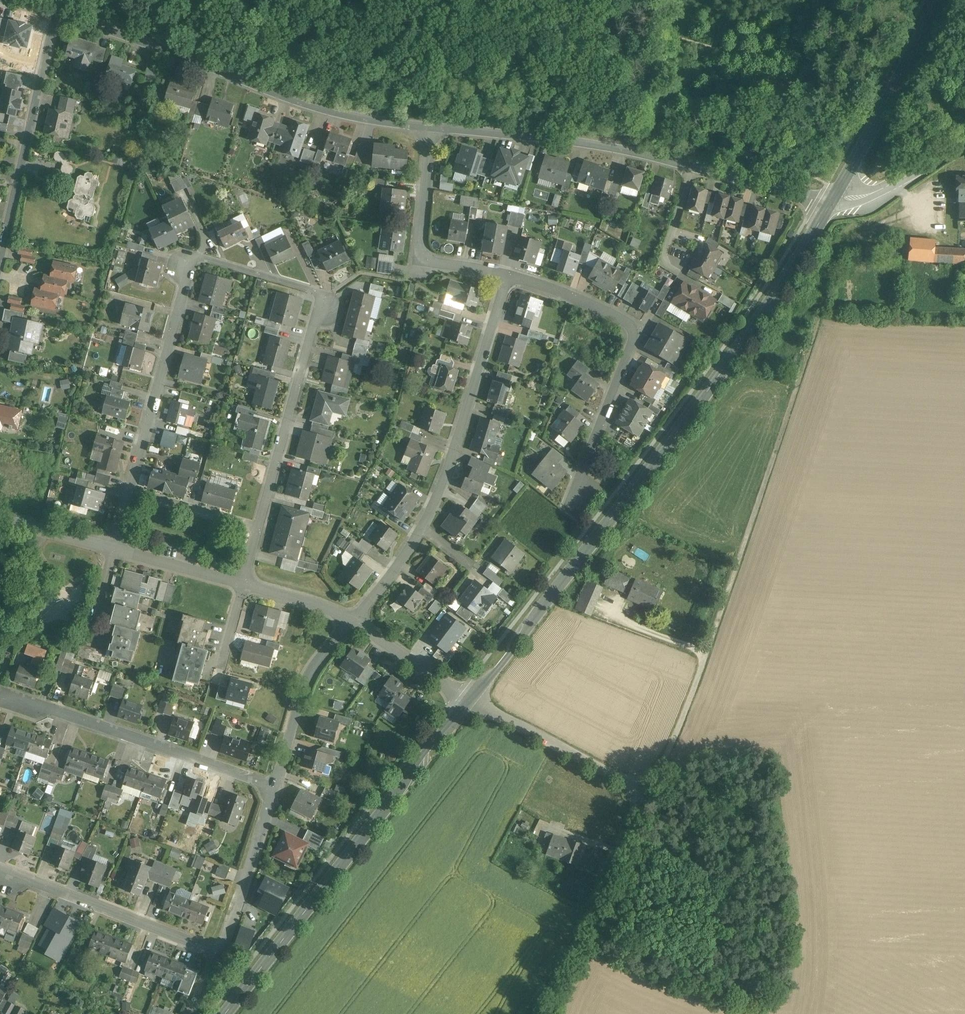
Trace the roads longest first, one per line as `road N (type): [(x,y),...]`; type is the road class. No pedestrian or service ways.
road 1 (tertiary): [(470,702),(710,387),(830,204)]
road 2 (residential): [(132,492),(196,257),(323,294),(262,525)]
road 3 (residential): [(540,1013),(650,793),(470,702)]
road 4 (residential): [(276,785),(221,950),(0,866)]
road 5 (tertiary): [(226,1013),(470,702)]
road 6 (residential): [(432,128),(311,106),(57,14)]
road 7 (residential): [(508,276),(581,297),(628,321),(634,332),(571,506)]
road 8 (residential): [(276,785),(0,694)]
road 9 (residential): [(422,529),(508,276)]
road 10 (residential): [(691,166),(556,137),(432,128)]
road 11 (residential): [(0,262),(57,14)]
road 12 (tertiary): [(830,204),(936,0)]
road 13 (residential): [(508,276),(442,267),(426,253),(432,128)]
road 14 (residential): [(356,619),(320,661),(276,785)]
road 15 (unclassified): [(964,143),(903,182),(830,204)]
road 16 (residential): [(42,527),(0,669)]
road 17 (residential): [(830,204),(691,166)]
road 18 (residential): [(356,619),(470,702)]
road 19 (residential): [(115,547),(247,583)]
road 20 (residential): [(262,525),(132,492)]
road 21 (residential): [(691,166),(663,257),(685,276)]

